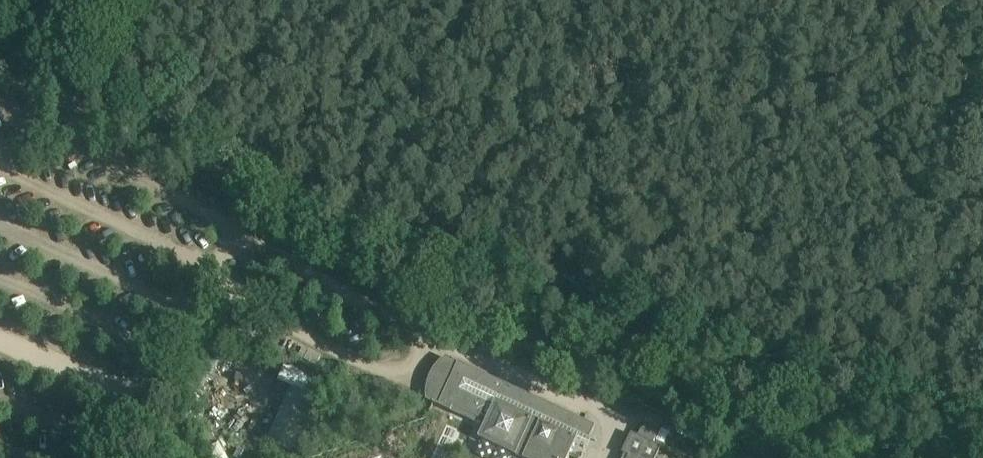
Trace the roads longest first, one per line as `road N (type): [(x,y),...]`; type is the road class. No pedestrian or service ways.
road 1 (track): [(0,62),(739,389),(889,426),(982,430)]
road 2 (track): [(0,111),(446,333),(620,410),(599,457)]
road 3 (track): [(195,280),(427,380),(446,333)]

